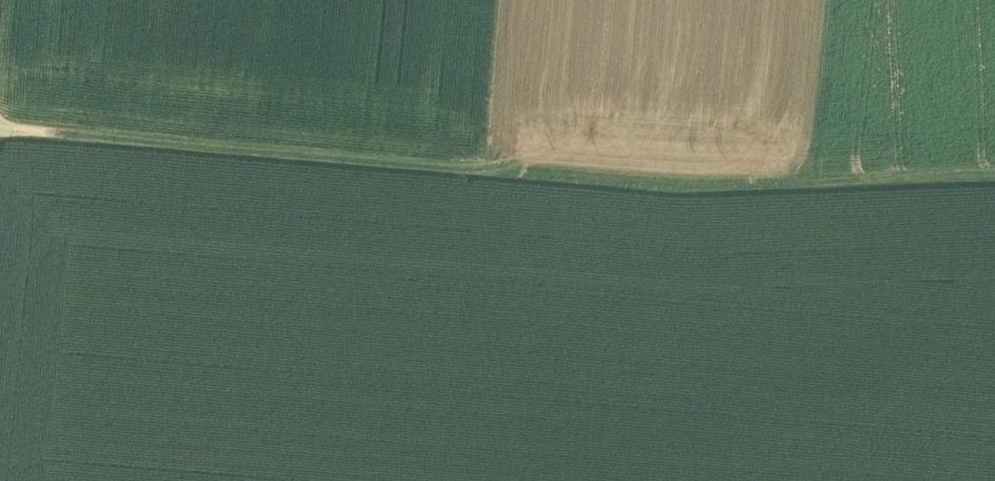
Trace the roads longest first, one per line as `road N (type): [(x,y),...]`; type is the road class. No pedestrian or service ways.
road 1 (track): [(0,121),(694,179),(994,175)]

